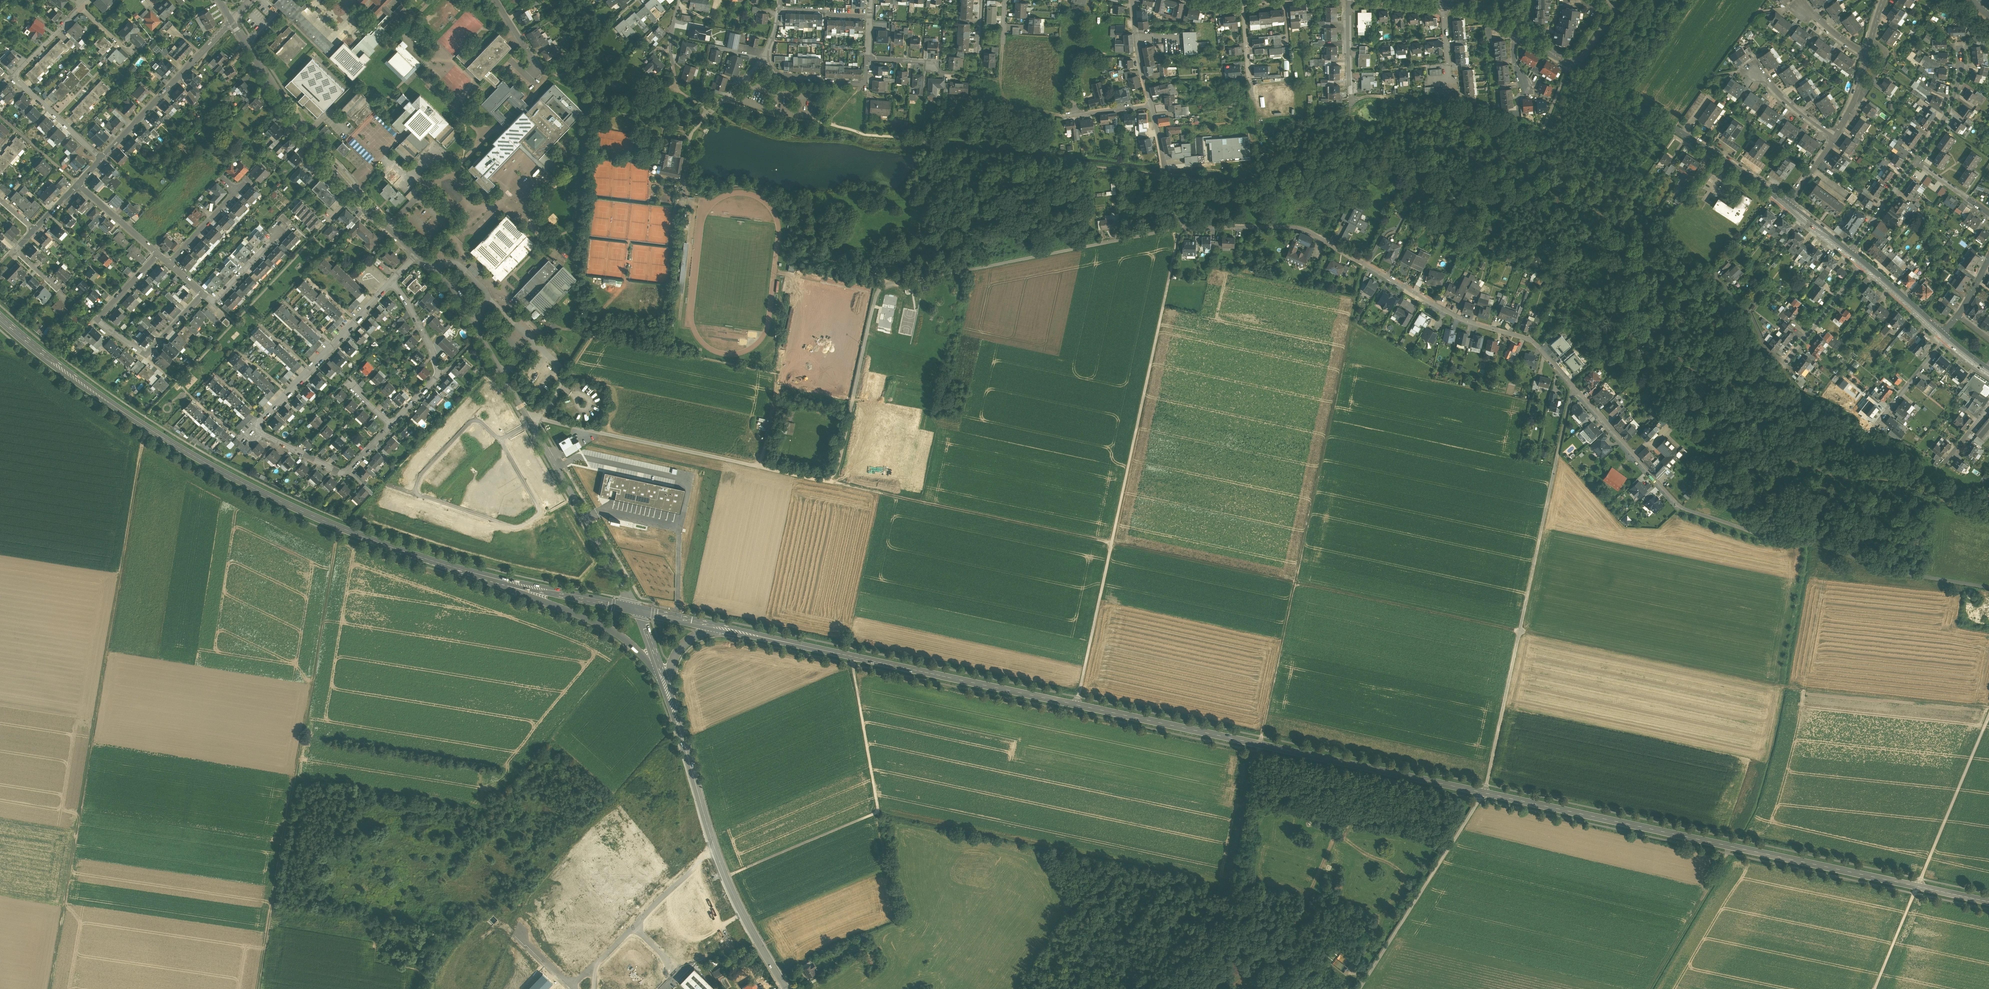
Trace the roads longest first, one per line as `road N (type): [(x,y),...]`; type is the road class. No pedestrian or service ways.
road 1 (secondary): [(793,643),(1988,903)]
road 2 (track): [(1988,708),(1789,688),(829,482)]
road 3 (residential): [(1133,0),(1182,221),(1303,230),(1443,311),(1532,342),(1683,509),(1767,536),(1821,539),(1898,574),(1988,587)]
road 4 (track): [(1365,265),(1233,894)]
road 5 (track): [(148,429),(49,988)]
road 6 (secondary): [(0,318),(86,387),(215,468),(428,560)]
road 7 (track): [(1077,704),(1183,222)]
road 8 (track): [(339,527),(258,988)]
road 9 (track): [(1575,388),(1483,792)]
road 10 (secondary): [(673,703),(726,877),(787,988)]
road 11 (track): [(889,284),(1183,222)]
road 12 (track): [(1988,717),(1874,988)]
road 13 (residential): [(100,159),(14,76),(81,8)]
road 14 (secondary): [(637,607),(428,560)]
road 15 (tertiary): [(231,21),(355,194)]
road 16 (tertiary): [(417,254),(451,288),(530,425)]
road 17 (secondary): [(488,580),(604,627),(659,667)]
road 18 (residential): [(390,281),(260,420)]
road 19 (residential): [(231,21),(100,159)]
road 20 (residential): [(443,503),(518,527),(539,515),(501,441)]
road 21 (residential): [(390,426),(439,374),(390,281)]
road 22 (residential): [(260,420),(260,433),(344,476),(390,426)]
road 23 (tertiary): [(1788,204),(1649,112)]
road 24 (track): [(1731,846),(1648,988)]
road 25 (track): [(726,877),(877,812)]
road 26 (track): [(883,495),(844,654)]
road 27 (tertiary): [(530,425),(612,566)]
road 28 (track): [(522,772),(630,651)]
road 29 (secondary): [(793,643),(637,607)]
road 30 (secondary): [(488,580),(642,615)]
road 31 (track): [(853,656),(877,812)]
road 32 (residential): [(157,255),(95,322),(144,358)]
road 33 (residential): [(760,56),(782,76),(863,84),(868,57)]
road 34 (residential): [(1242,0),(1254,135)]
road 35 (residential): [(1864,262),(1783,369)]
road 36 (residential): [(501,441),(471,422),(422,474),(415,494)]
road 37 (residential): [(1914,162),(1948,112),(1959,51)]

